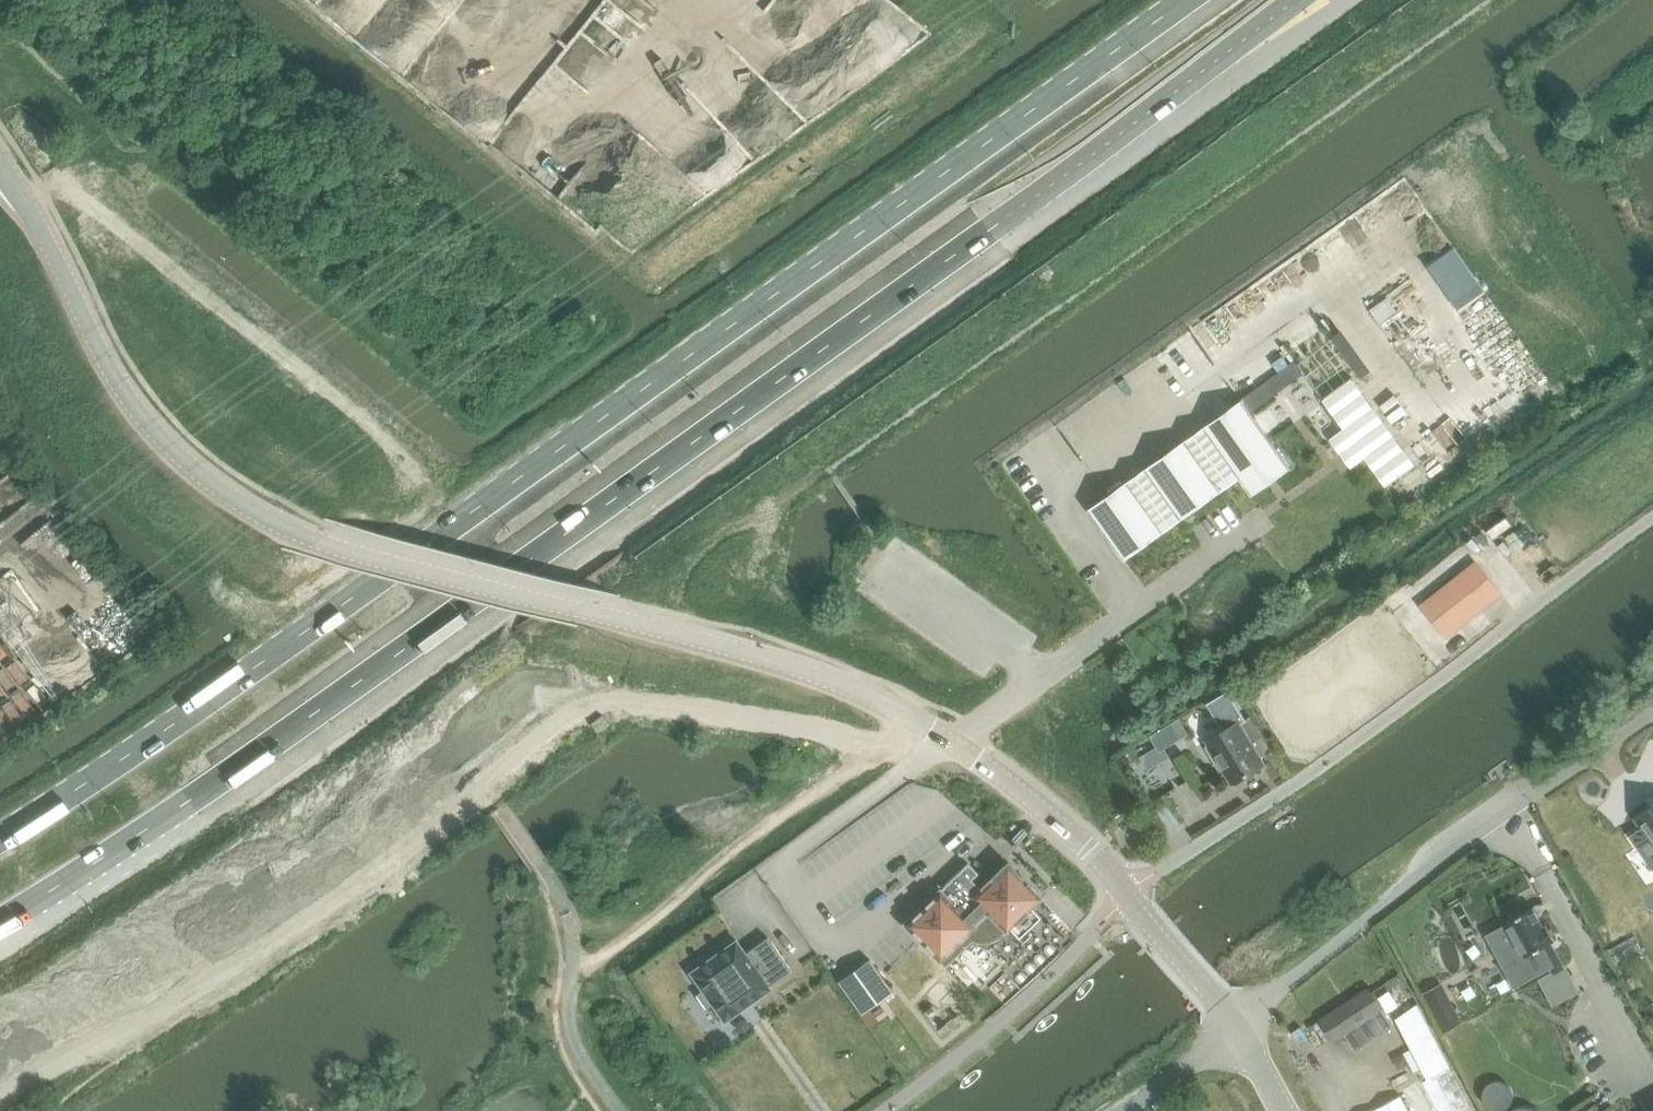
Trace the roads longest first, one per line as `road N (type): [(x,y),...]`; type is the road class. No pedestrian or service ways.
road 1 (tertiary): [(1128,894),(1087,846),(951,740),(823,675),(299,533),(199,474),(130,400),(3,170)]
road 2 (primary): [(296,727),(1194,79)]
road 3 (primary): [(1187,0),(465,518),(312,653)]
road 4 (unclassified): [(1128,894),(1422,694),(1652,512)]
road 5 (residential): [(1236,1027),(1652,704)]
road 6 (track): [(470,797),(543,727),(587,703),(769,715),(932,752)]
road 7 (primary): [(0,1026),(296,727)]
road 8 (primary): [(312,653),(34,850)]
road 9 (unclassified): [(1128,894),(981,1039),(880,1110)]
road 10 (primary): [(312,653),(117,854)]
road 11 (primary): [(117,854),(296,727)]
road 12 (tertiary): [(1236,1027),(1128,894)]
road 13 (primary): [(1194,79),(1341,0)]
road 14 (primary): [(117,854),(0,962)]
road 15 (residential): [(1127,1110),(1236,1027)]
road 16 (primary): [(1194,79),(1305,0)]
road 17 (primary): [(0,923),(117,854)]
road 18 (primary): [(1194,79),(1297,0)]

